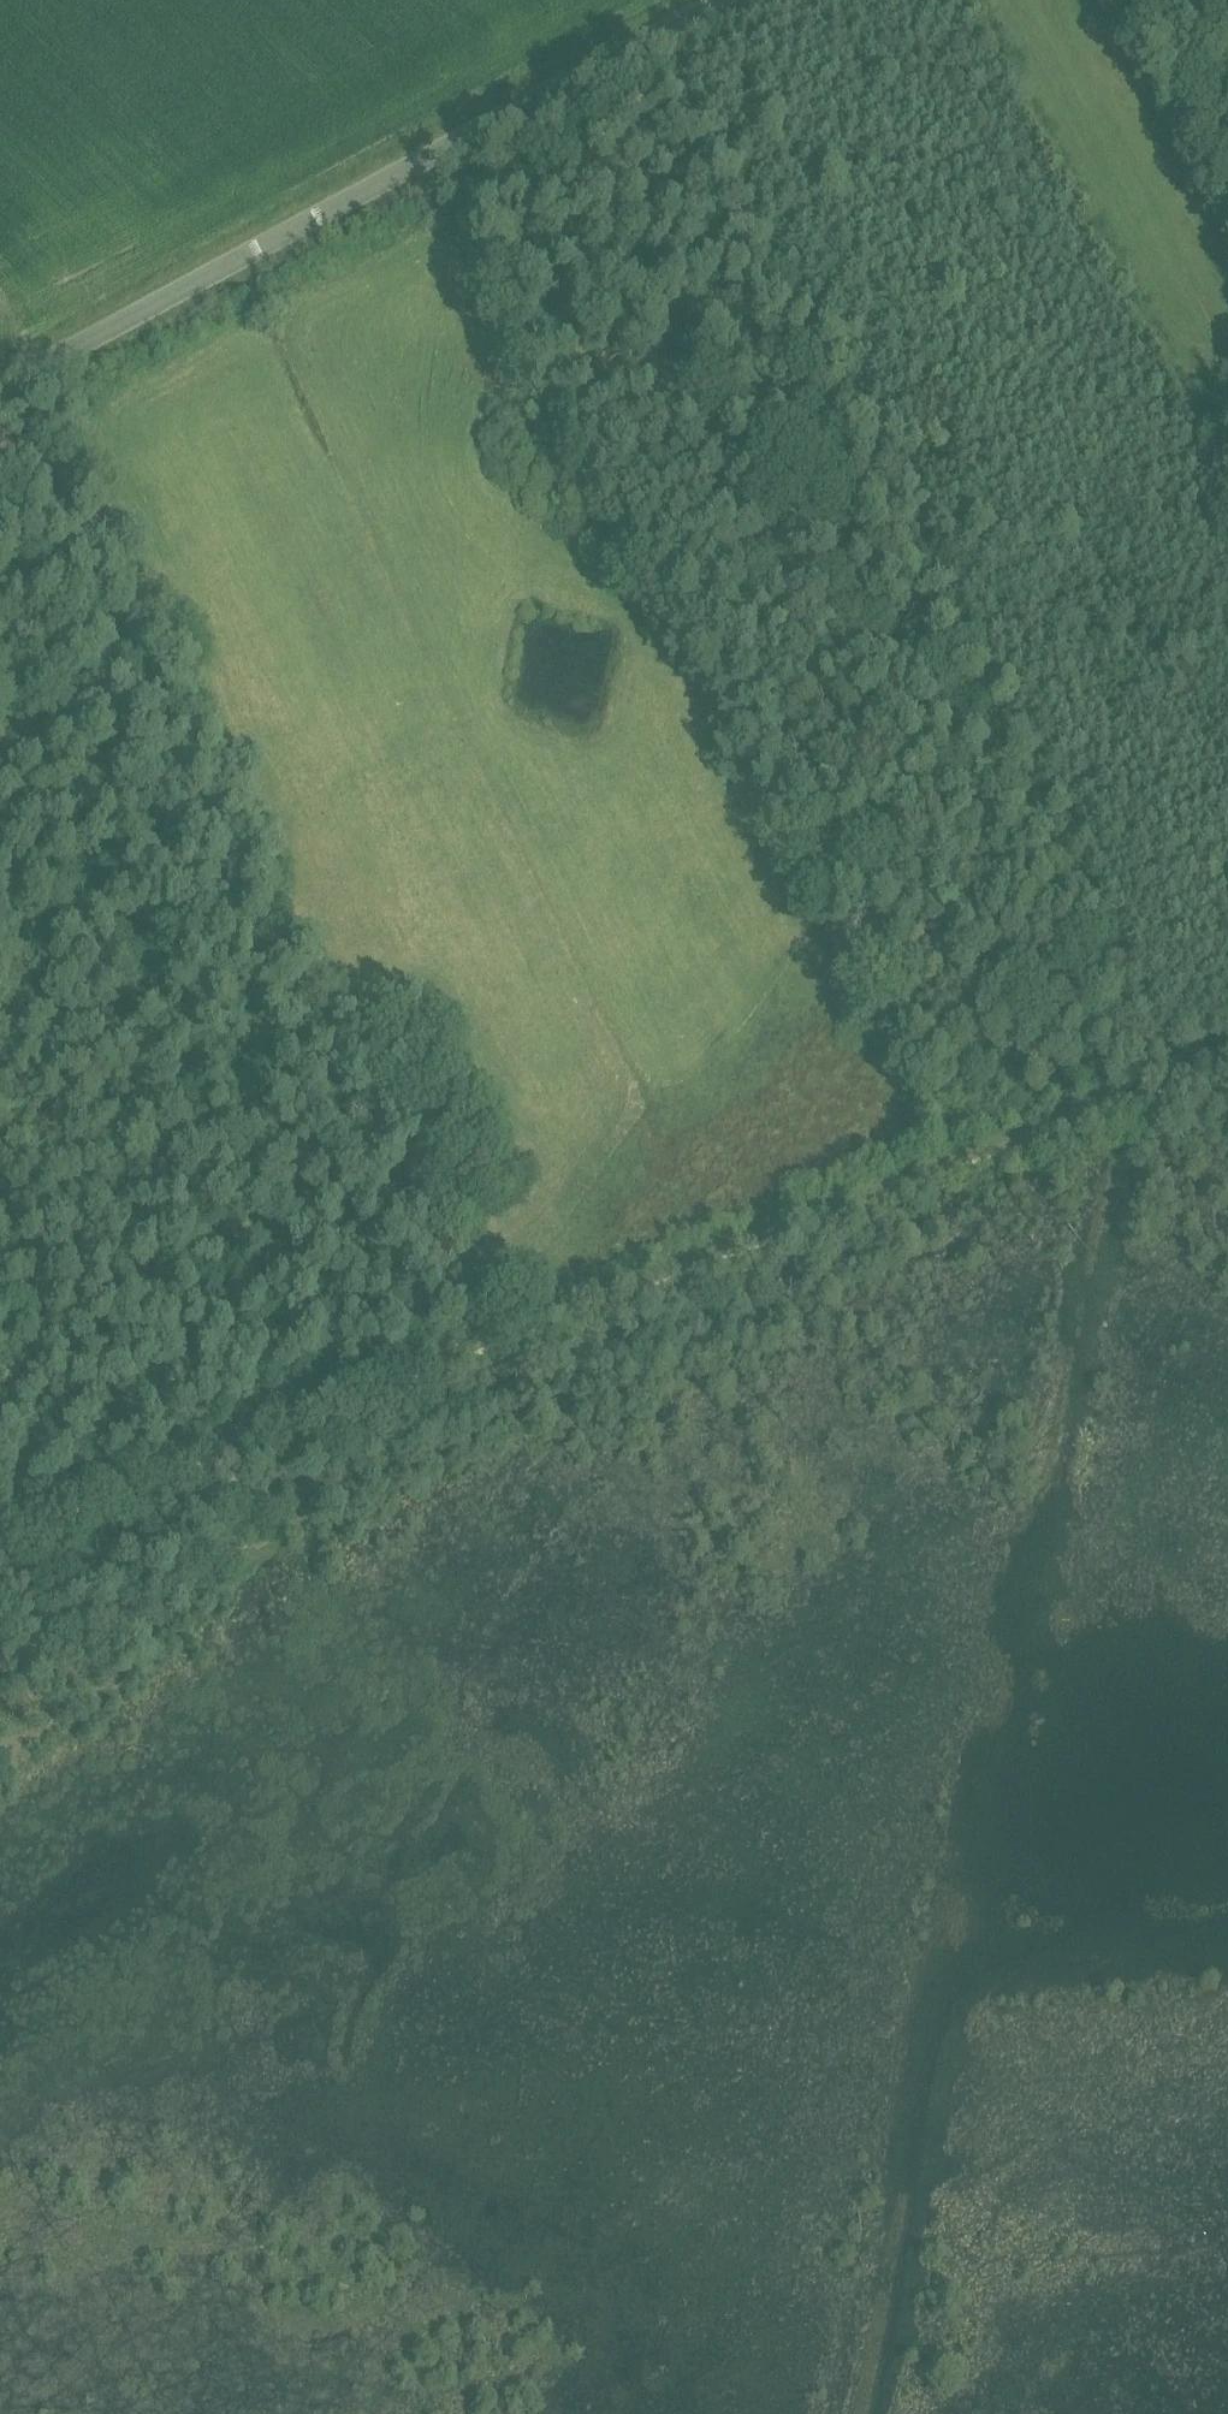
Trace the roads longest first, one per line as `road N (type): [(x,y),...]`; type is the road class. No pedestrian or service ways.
road 1 (track): [(0,1526),(1227,1051)]
road 2 (unclassified): [(0,385),(722,0)]

